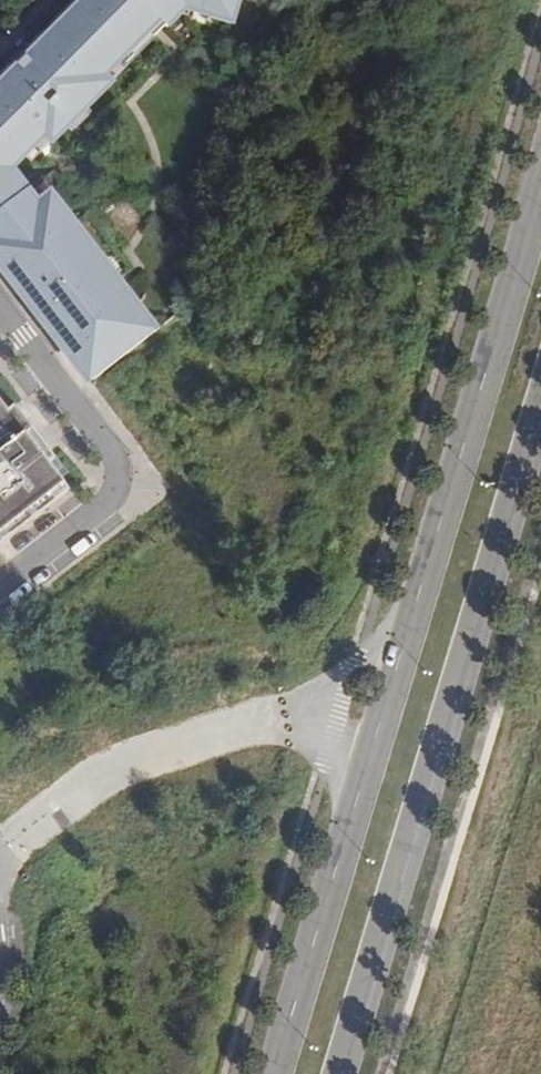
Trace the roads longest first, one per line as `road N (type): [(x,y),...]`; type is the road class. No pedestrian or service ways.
road 1 (secondary): [(344,1073),(540,422)]
road 2 (secondary): [(540,149),(396,647)]
road 3 (residential): [(396,647),(343,697),(124,764),(0,852)]
road 4 (secondary): [(396,647),(269,1073)]
road 5 (residential): [(0,584),(134,478),(0,306)]

